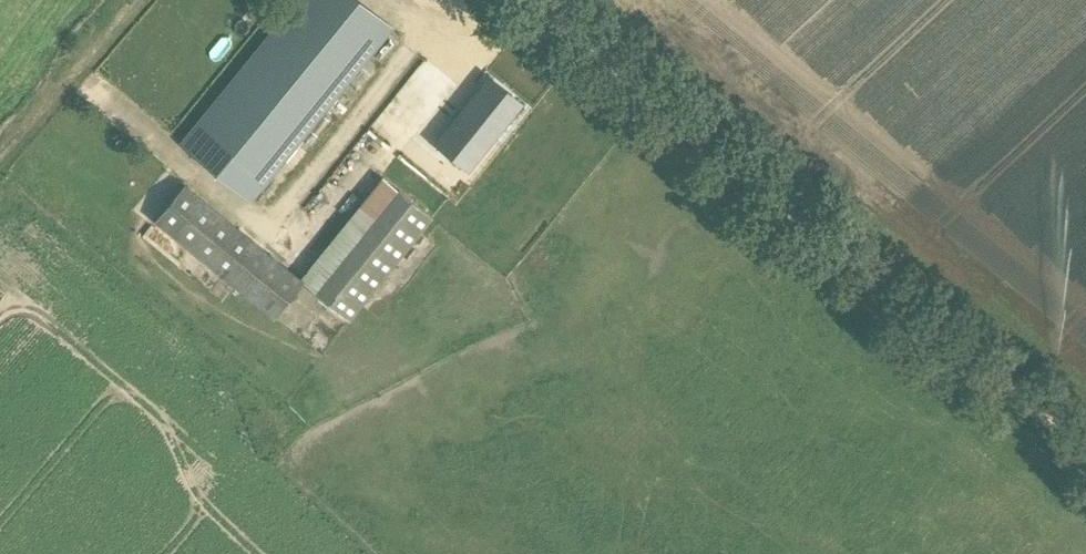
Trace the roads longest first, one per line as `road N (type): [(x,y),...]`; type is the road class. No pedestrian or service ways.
road 1 (track): [(1085,443),(574,20)]
road 2 (track): [(111,0),(0,130)]

